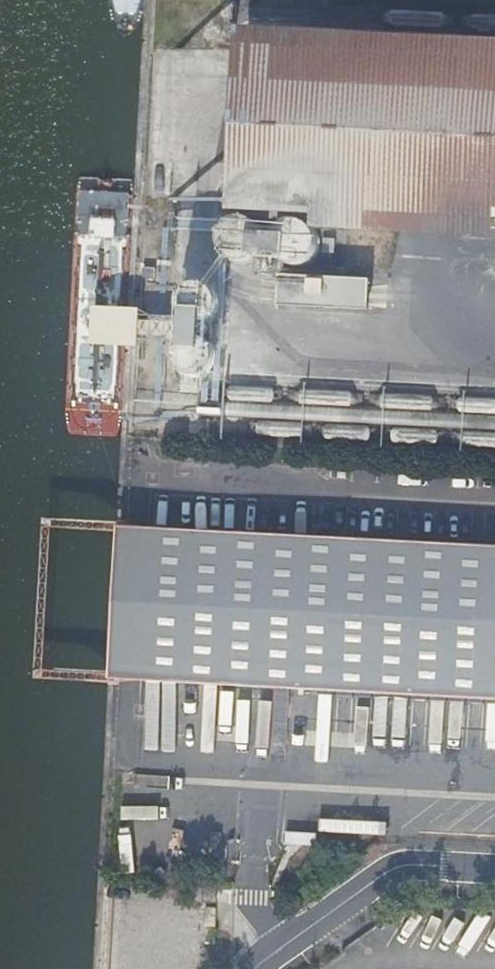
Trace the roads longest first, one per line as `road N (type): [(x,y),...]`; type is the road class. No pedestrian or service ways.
road 1 (unclassified): [(494,873),(400,868),(257,968)]

